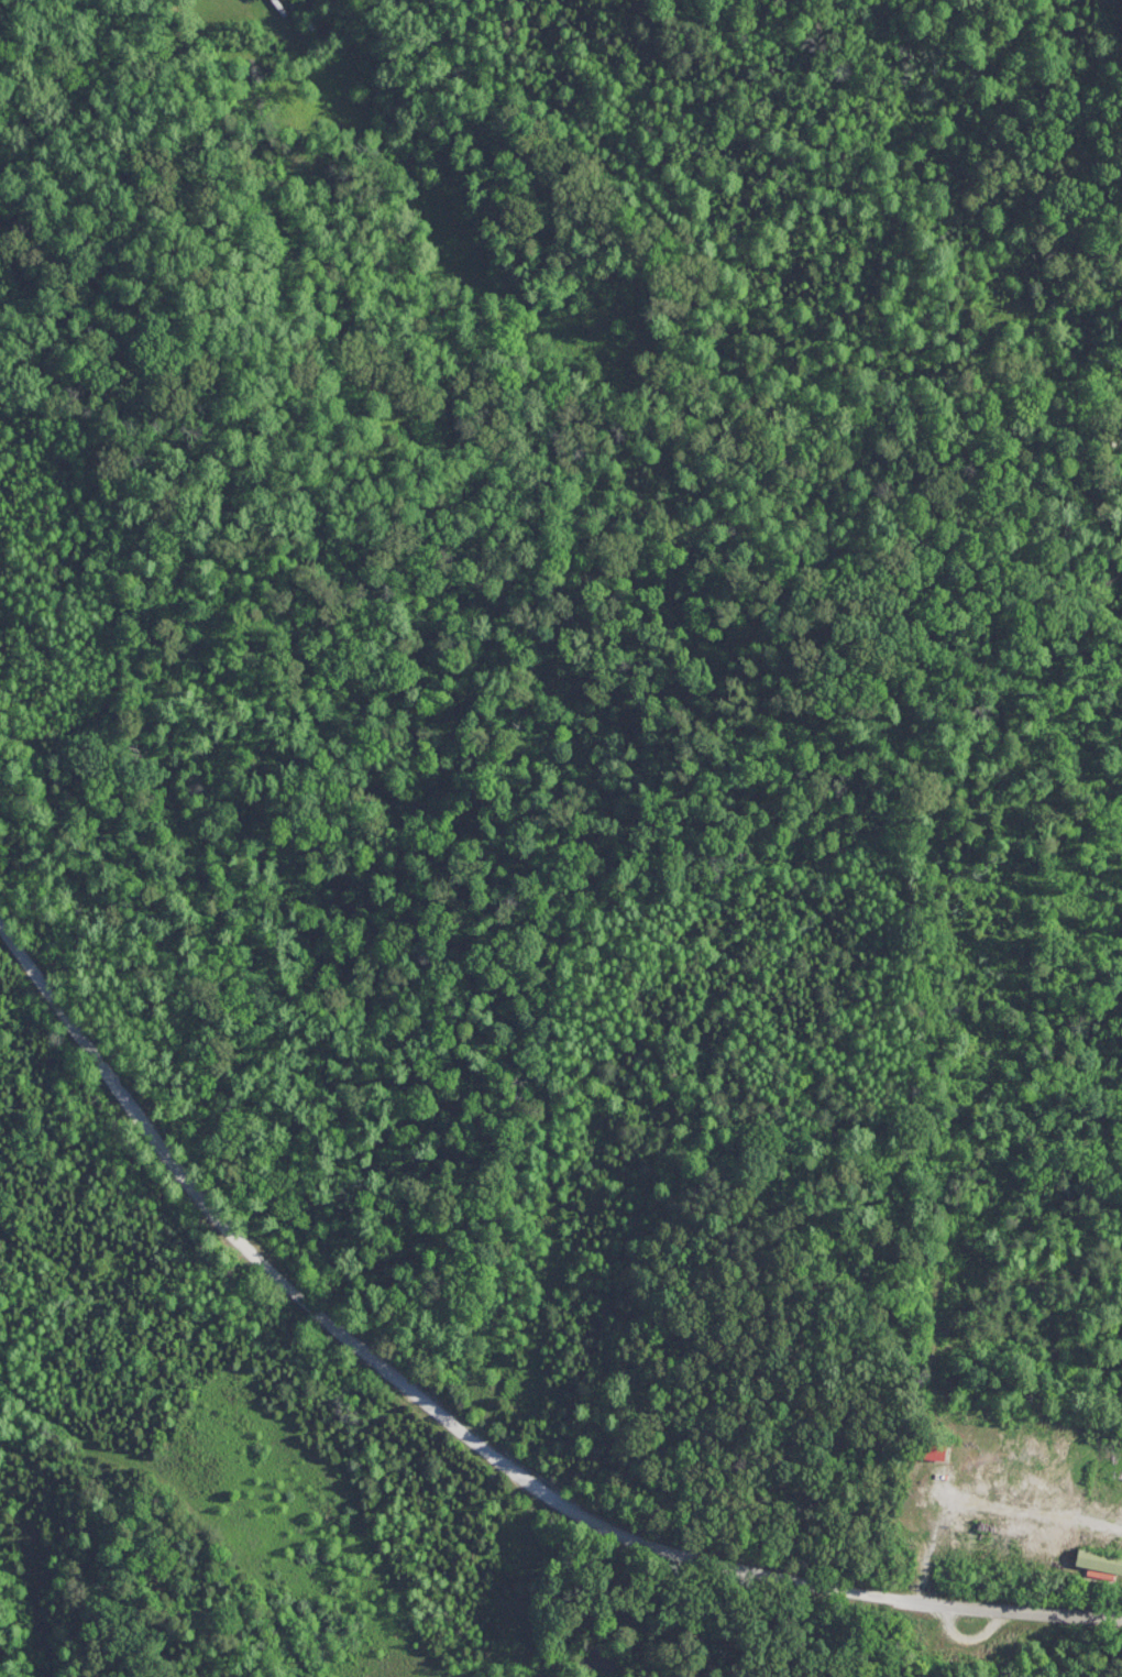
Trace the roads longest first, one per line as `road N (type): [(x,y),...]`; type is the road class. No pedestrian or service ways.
road 1 (residential): [(898,1601),(670,1552),(561,1506),(254,1261),(180,1183),(101,1071)]
road 2 (residential): [(1121,1617),(898,1601)]
road 3 (residential): [(101,1071),(0,919)]

